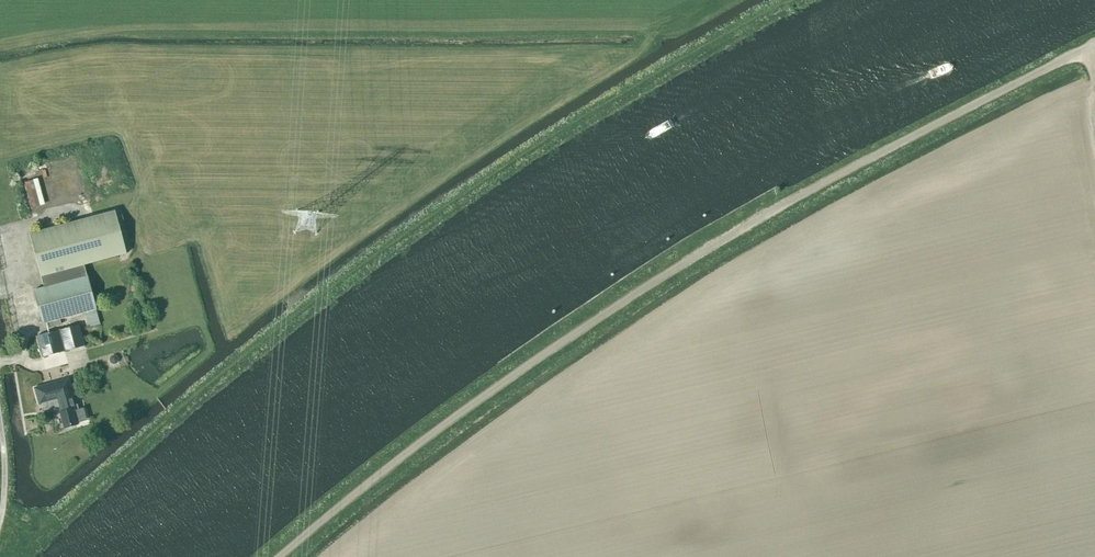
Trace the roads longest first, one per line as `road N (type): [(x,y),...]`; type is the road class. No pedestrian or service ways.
road 1 (unclassified): [(1094,44),(694,255),(480,396),(286,556)]

